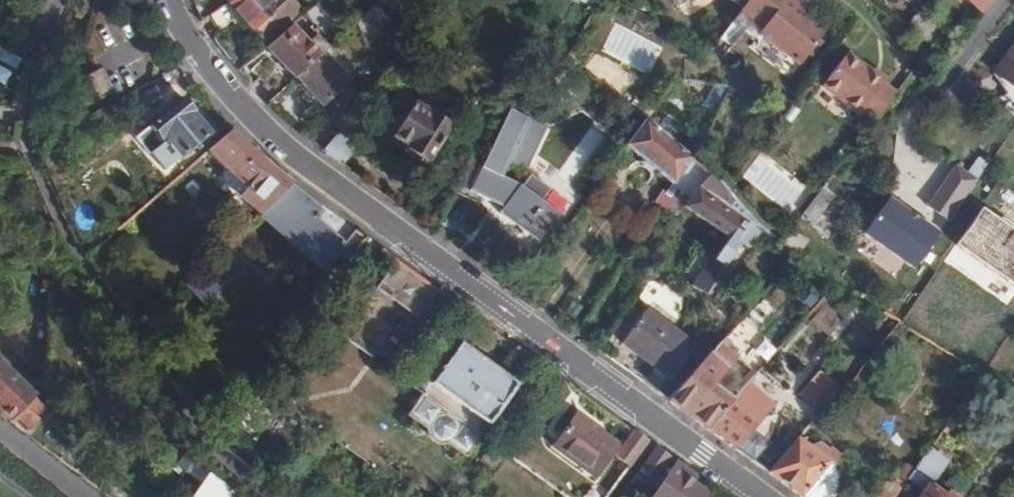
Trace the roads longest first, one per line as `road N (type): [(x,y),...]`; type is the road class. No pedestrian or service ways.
road 1 (tertiary): [(768,496),(254,123),(197,61),(167,0)]
road 2 (unclassified): [(59,0),(29,134),(35,168),(81,265)]

